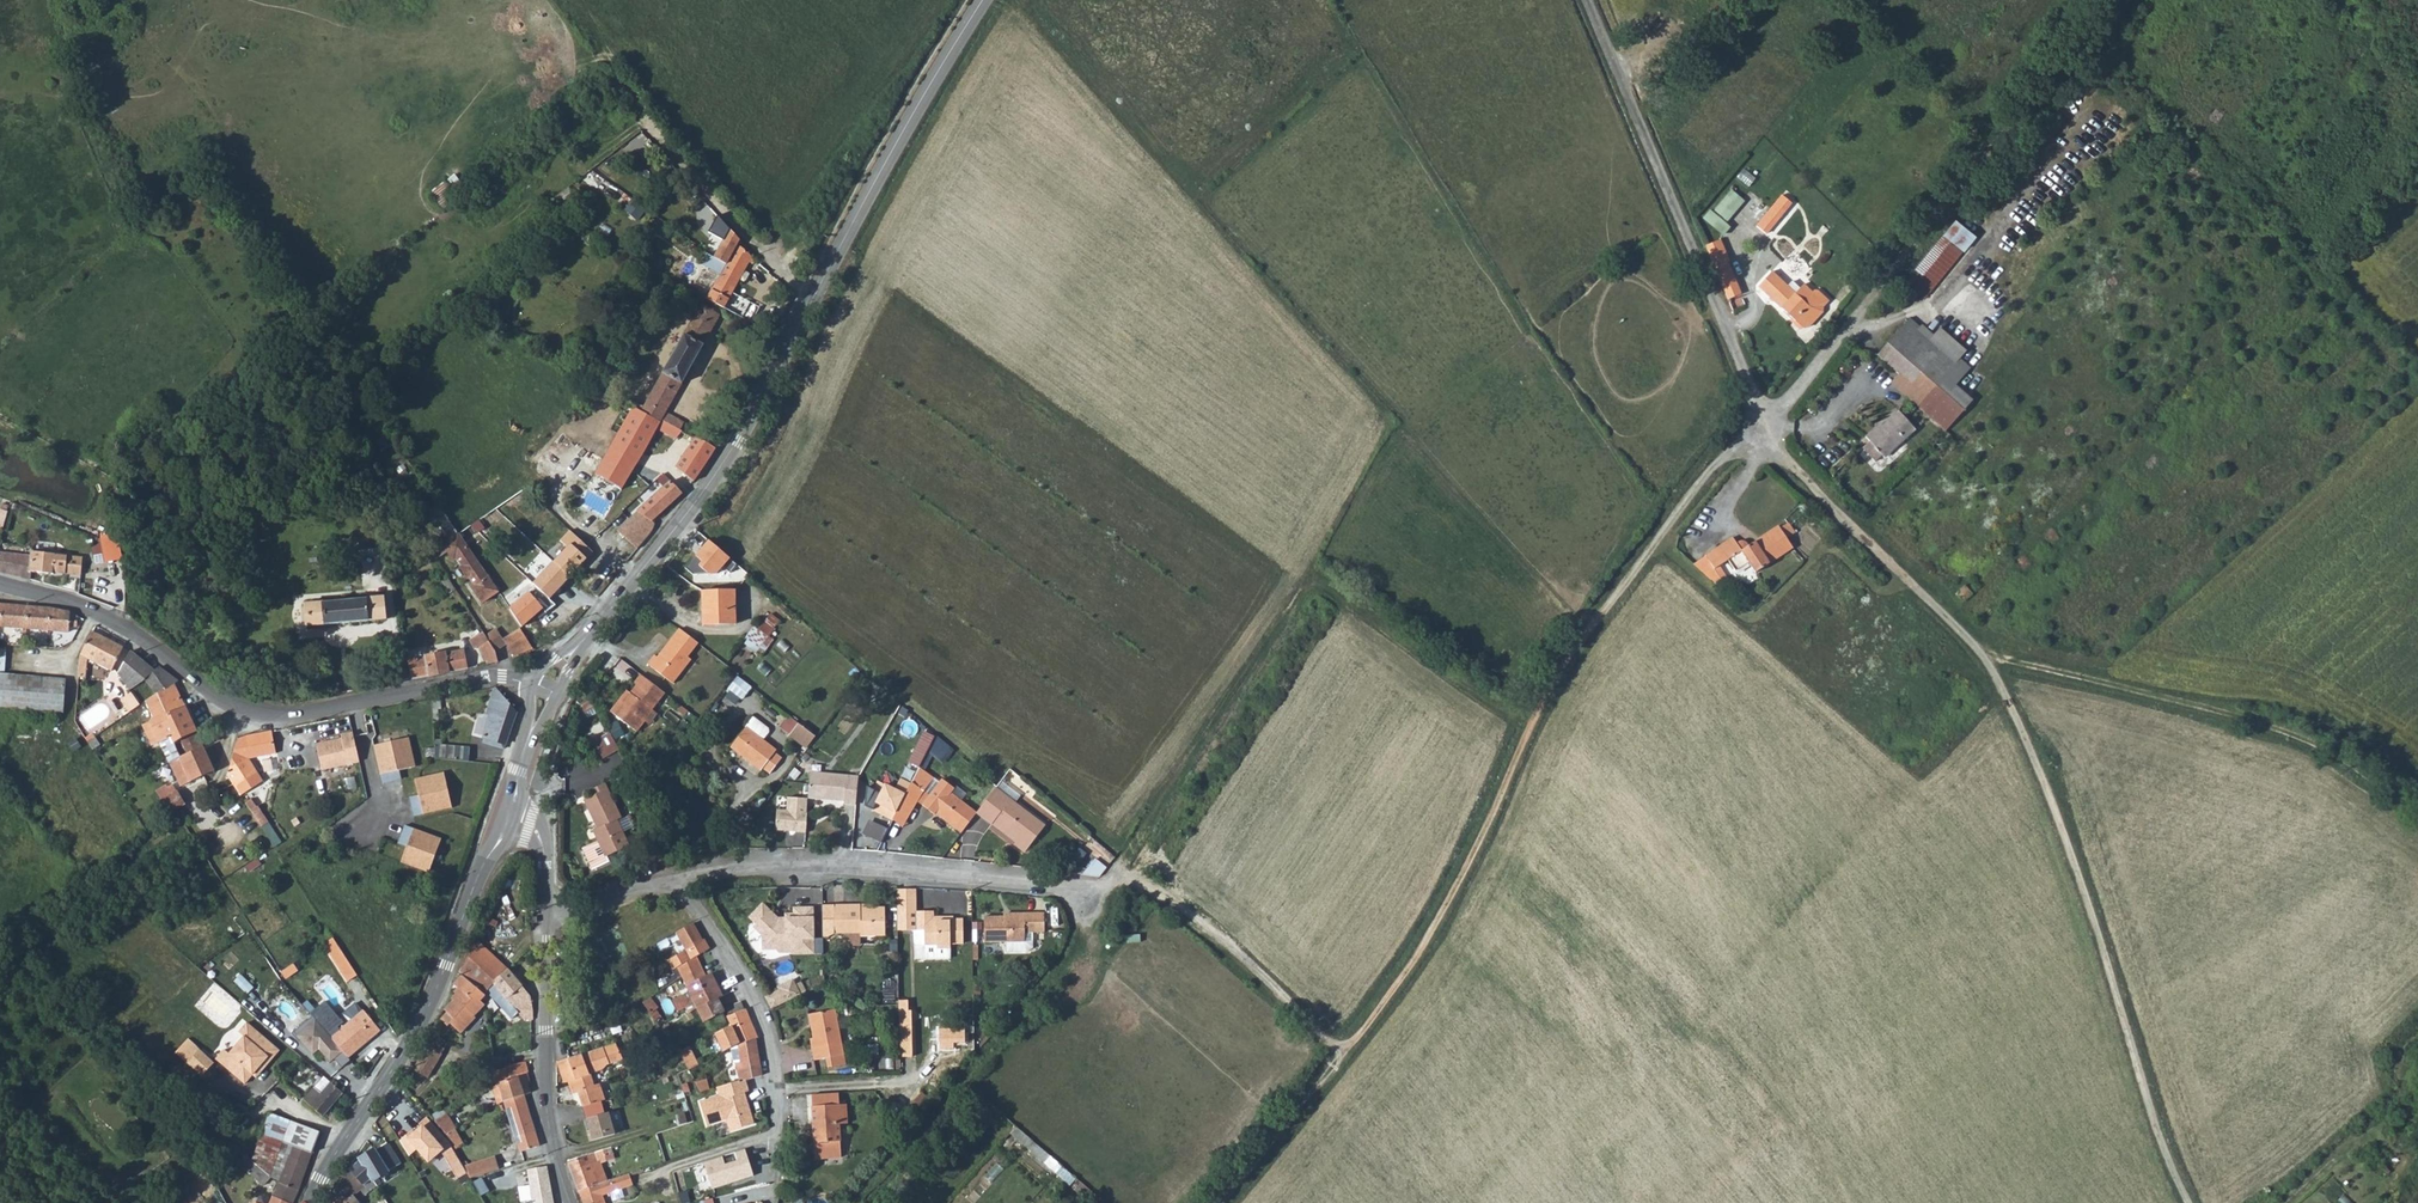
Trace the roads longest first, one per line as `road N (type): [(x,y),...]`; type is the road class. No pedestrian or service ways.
road 1 (track): [(1765,427),(1723,456),(1550,684),(1408,975),(1211,1202)]
road 2 (track): [(1765,427),(1790,463),(1981,654),(2007,698),(2094,912),(2155,1134),(2187,1202)]
road 3 (secondary): [(579,645),(698,500),(983,0)]
road 4 (unclassified): [(0,583),(105,620),(258,715),(478,681),(529,683)]
road 5 (track): [(2110,0),(1765,427)]
road 6 (track): [(1981,654),(2300,740),(2417,813)]
road 7 (unclassified): [(1584,0),(1765,427)]
road 8 (secondary): [(510,819),(482,868),(430,1005),(310,1202)]
road 9 (residential): [(1092,886),(777,867),(675,880)]
road 10 (residential): [(783,1175),(780,1090),(767,1029),(744,976),(675,880)]
road 11 (track): [(606,59),(676,158),(812,300)]
road 12 (track): [(1342,1052),(1143,887),(1092,886)]
road 13 (unclassified): [(571,1202),(549,1107),(549,910)]
road 14 (residential): [(675,880),(549,910)]

